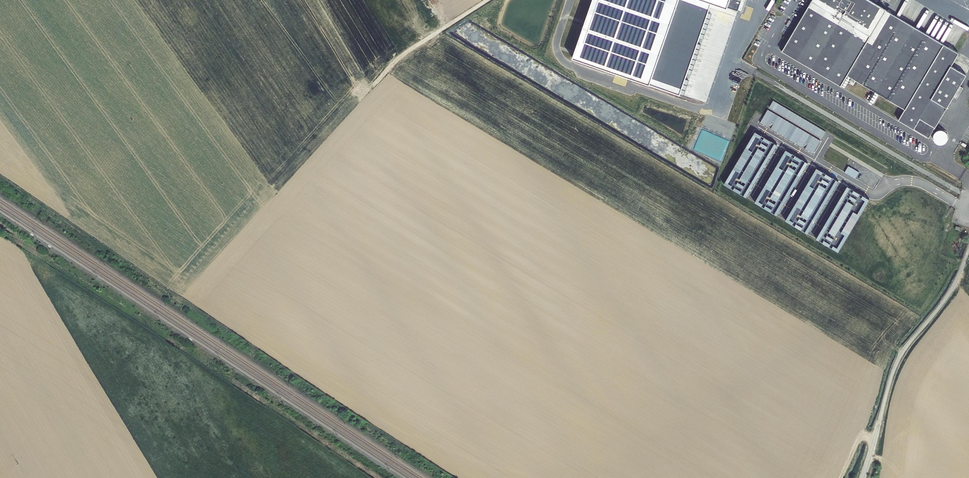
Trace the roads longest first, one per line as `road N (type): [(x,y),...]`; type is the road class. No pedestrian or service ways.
road 1 (unclassified): [(968,249),(952,288),(897,362),(863,477)]
road 2 (track): [(490,0),(398,59),(376,83)]

